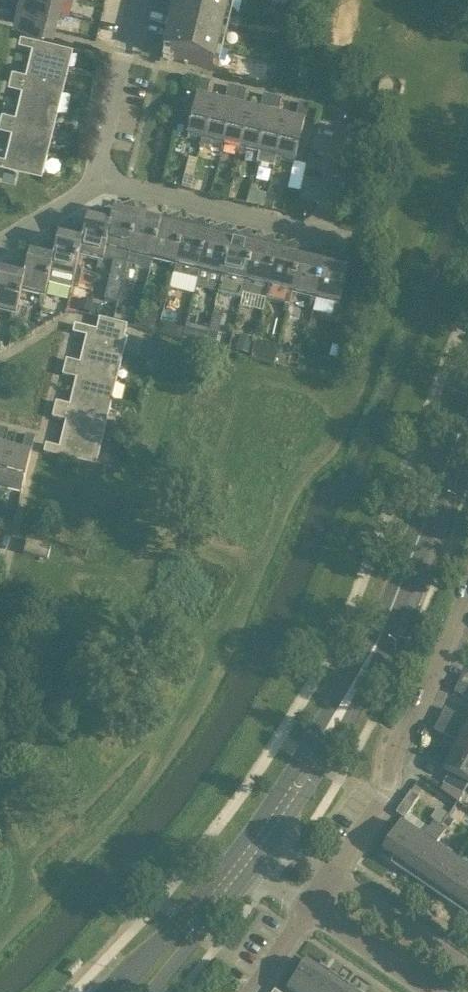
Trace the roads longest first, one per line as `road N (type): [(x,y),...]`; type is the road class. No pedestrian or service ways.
road 1 (residential): [(467,593),(399,740),(387,793),(337,876)]
road 2 (residential): [(354,248),(91,189)]
road 3 (tertiary): [(277,835),(371,677),(398,601)]
road 4 (tertiary): [(398,601),(261,821)]
road 5 (tertiary): [(398,601),(467,411)]
road 6 (residential): [(91,189),(137,0)]
road 7 (tertiary): [(232,861),(126,991)]
road 8 (residential): [(467,965),(337,876)]
road 9 (tertiary): [(160,991),(249,872)]
road 10 (residential): [(310,913),(429,991)]

